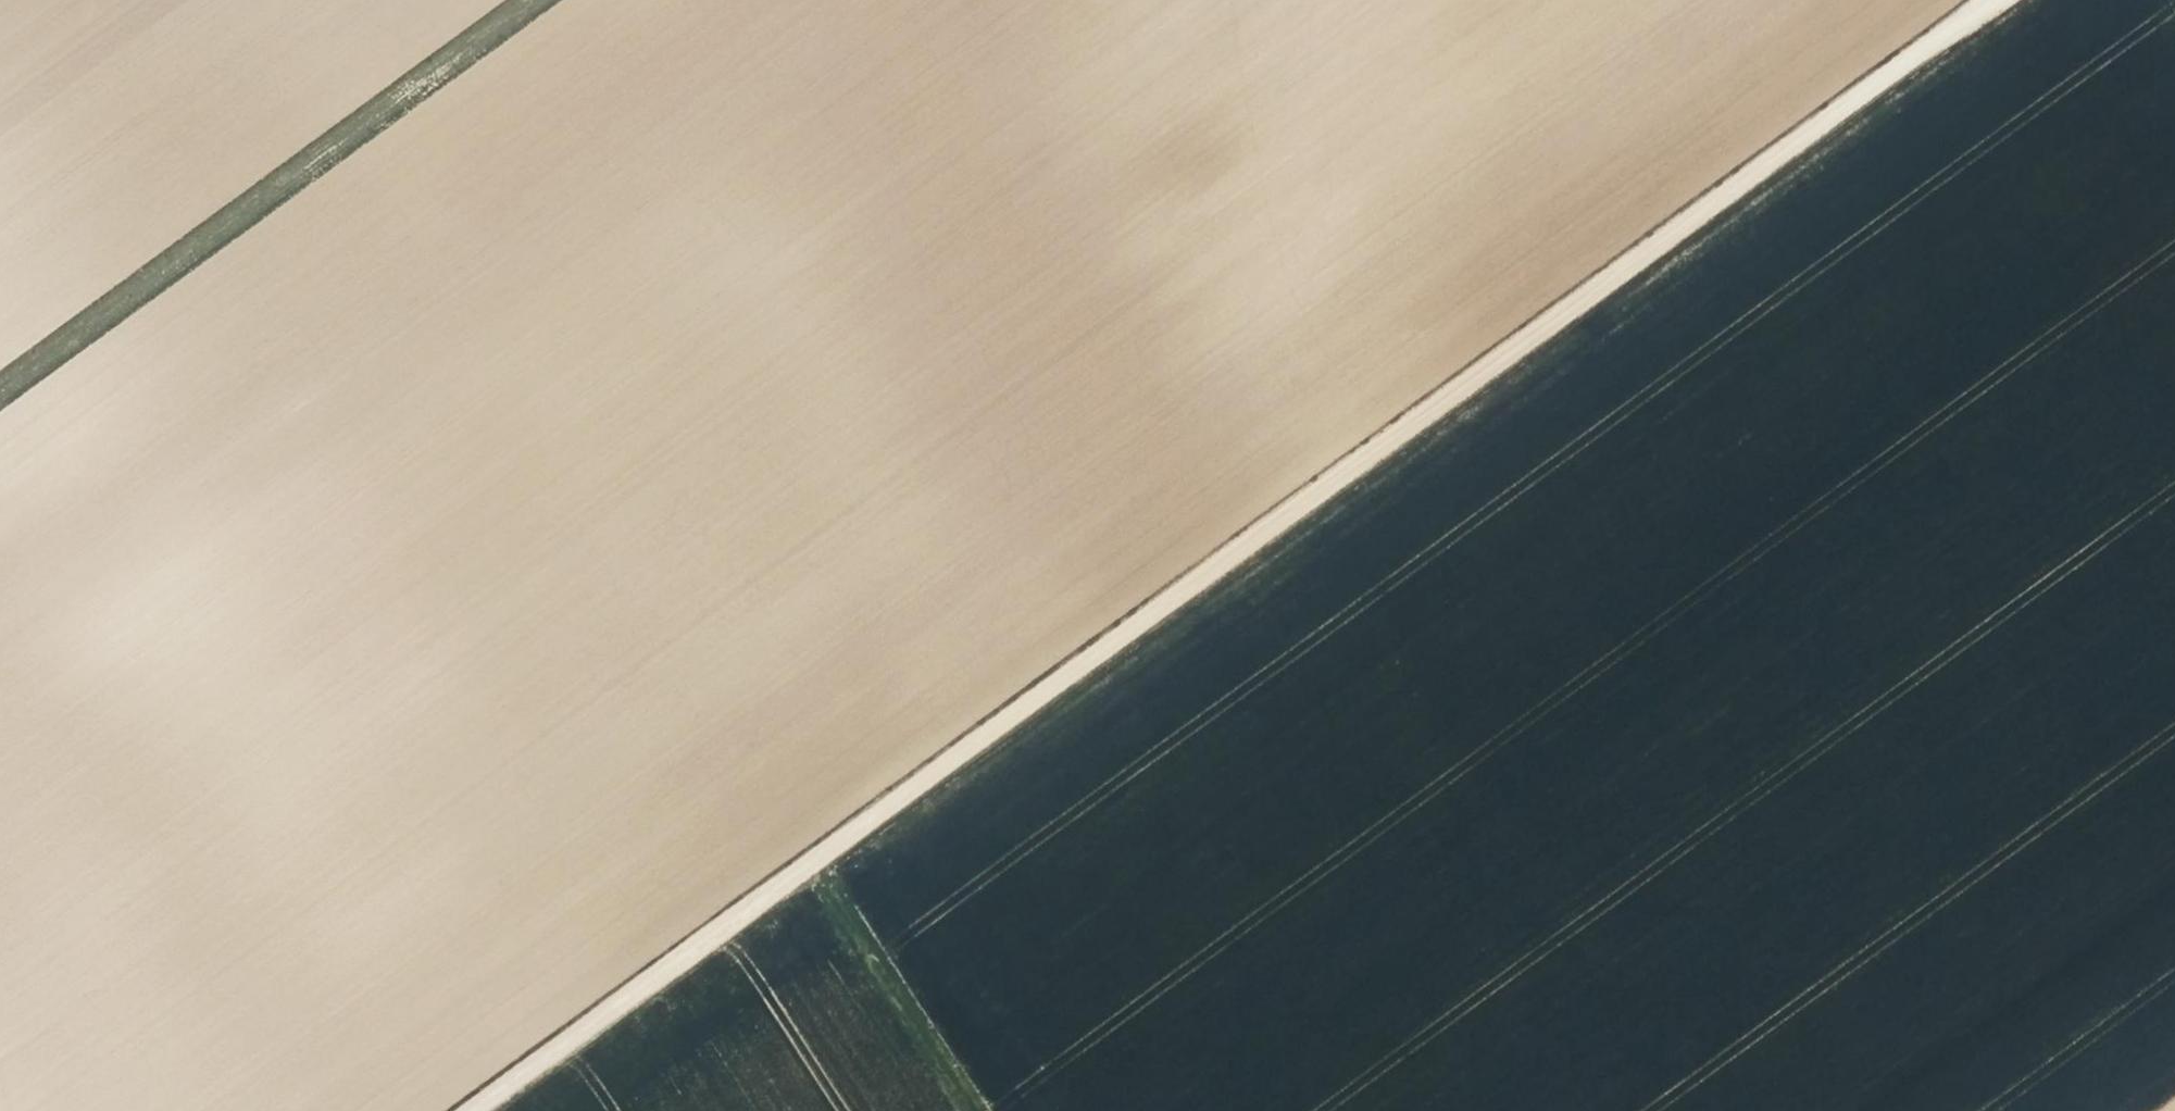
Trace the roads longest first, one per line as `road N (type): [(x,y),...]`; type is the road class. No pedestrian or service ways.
road 1 (track): [(471,1110),(1995,0)]
road 2 (track): [(823,855),(990,1110)]

